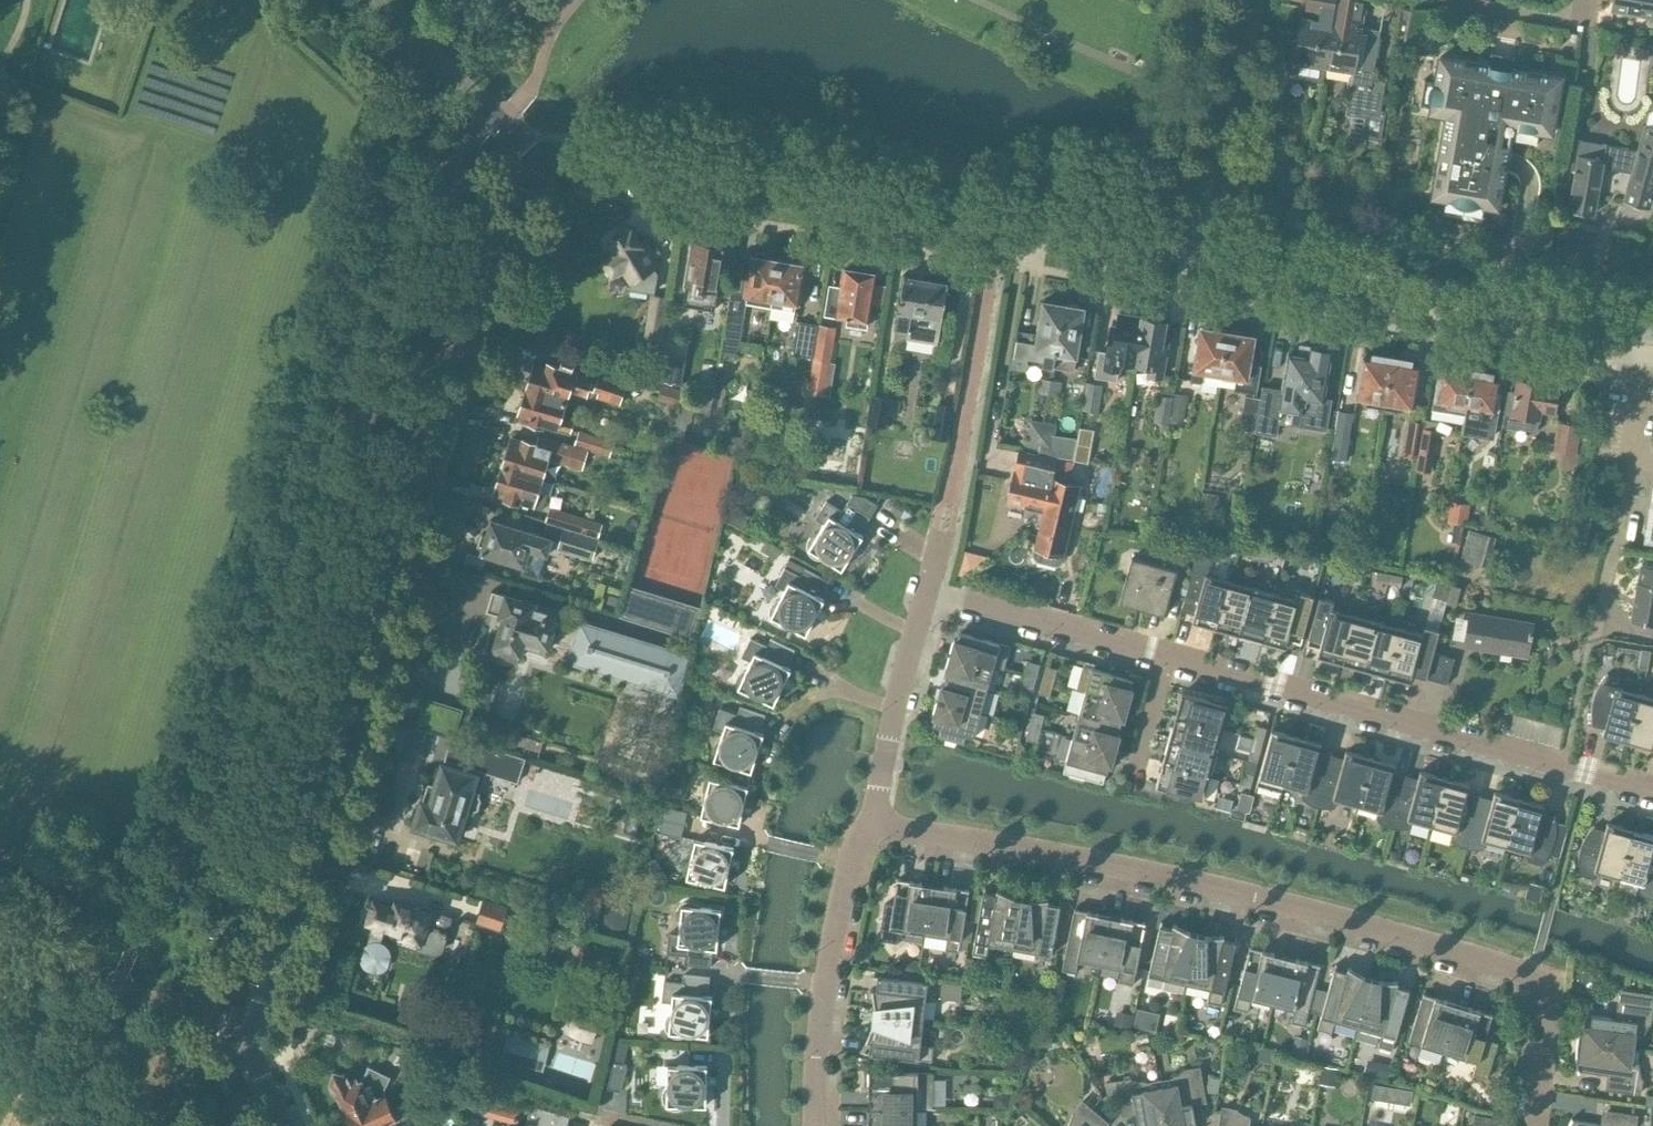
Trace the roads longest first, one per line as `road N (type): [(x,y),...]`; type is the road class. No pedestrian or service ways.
road 1 (residential): [(252,1036),(509,213),(541,163)]
road 2 (residential): [(866,831),(1041,851),(1231,889),(1523,967),(1552,998),(1532,1125)]
road 3 (residential): [(1186,252),(585,151),(541,163)]
road 4 (residential): [(1171,656),(1652,794)]
road 5 (residential): [(1649,336),(1186,252)]
road 6 (residential): [(821,1125),(828,983),(866,831)]
road 7 (residential): [(252,1036),(0,938)]
road 8 (residential): [(1186,252),(1242,0)]
road 9 (residential): [(927,589),(1171,656)]
road 10 (residential): [(866,831),(927,589)]
road 11 (residential): [(1437,0),(1566,22),(1581,16),(1584,0)]
road 12 (residential): [(1652,453),(1630,449),(1649,336)]

